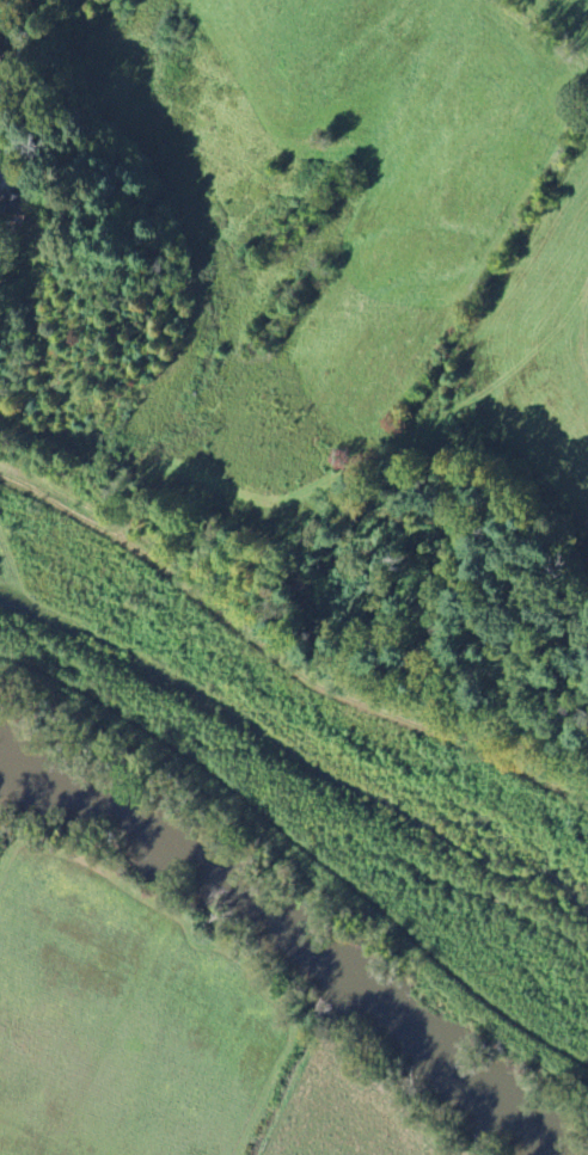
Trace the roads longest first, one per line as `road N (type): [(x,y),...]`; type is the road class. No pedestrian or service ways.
road 1 (residential): [(49,0),(29,196)]

